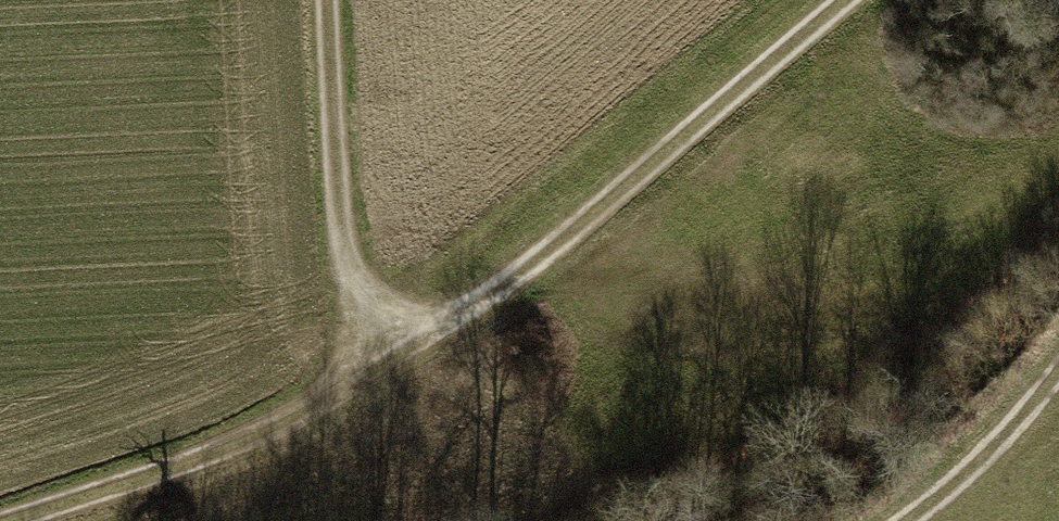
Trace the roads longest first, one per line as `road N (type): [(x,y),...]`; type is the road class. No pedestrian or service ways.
road 1 (track): [(391,359),(492,296),(850,0)]
road 2 (track): [(0,515),(256,437),(391,359)]
road 3 (track): [(329,0),(342,238),(391,359)]
road 4 (track): [(1058,350),(900,520)]

